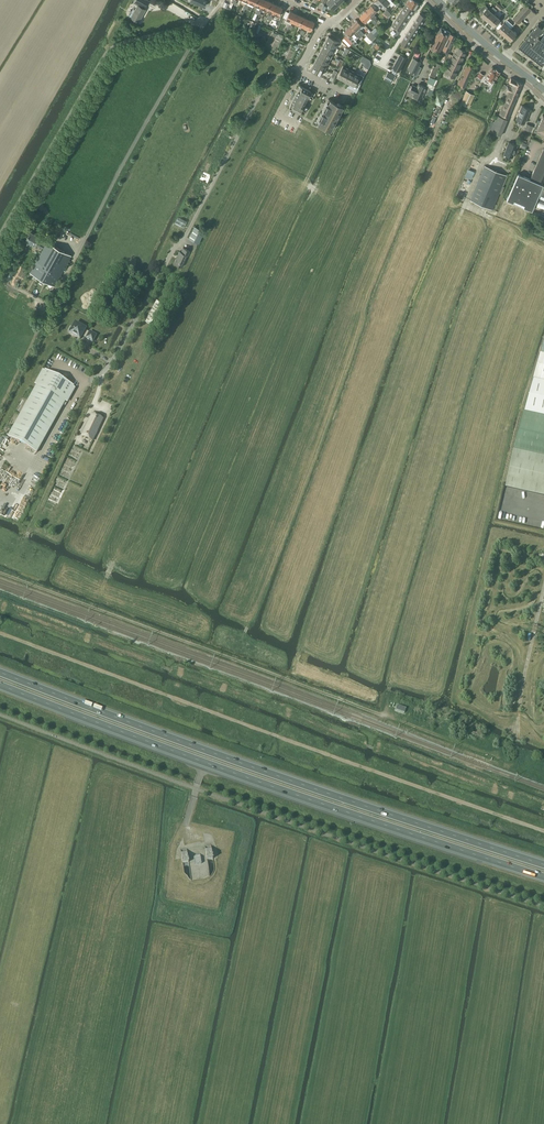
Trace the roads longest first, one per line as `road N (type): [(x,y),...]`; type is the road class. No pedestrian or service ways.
road 1 (track): [(543,832),(0,633)]
road 2 (trunk): [(543,864),(0,672)]
road 3 (trunk): [(0,685),(543,877)]
road 4 (track): [(0,573),(386,716)]
road 5 (tertiary): [(543,91),(438,0)]

